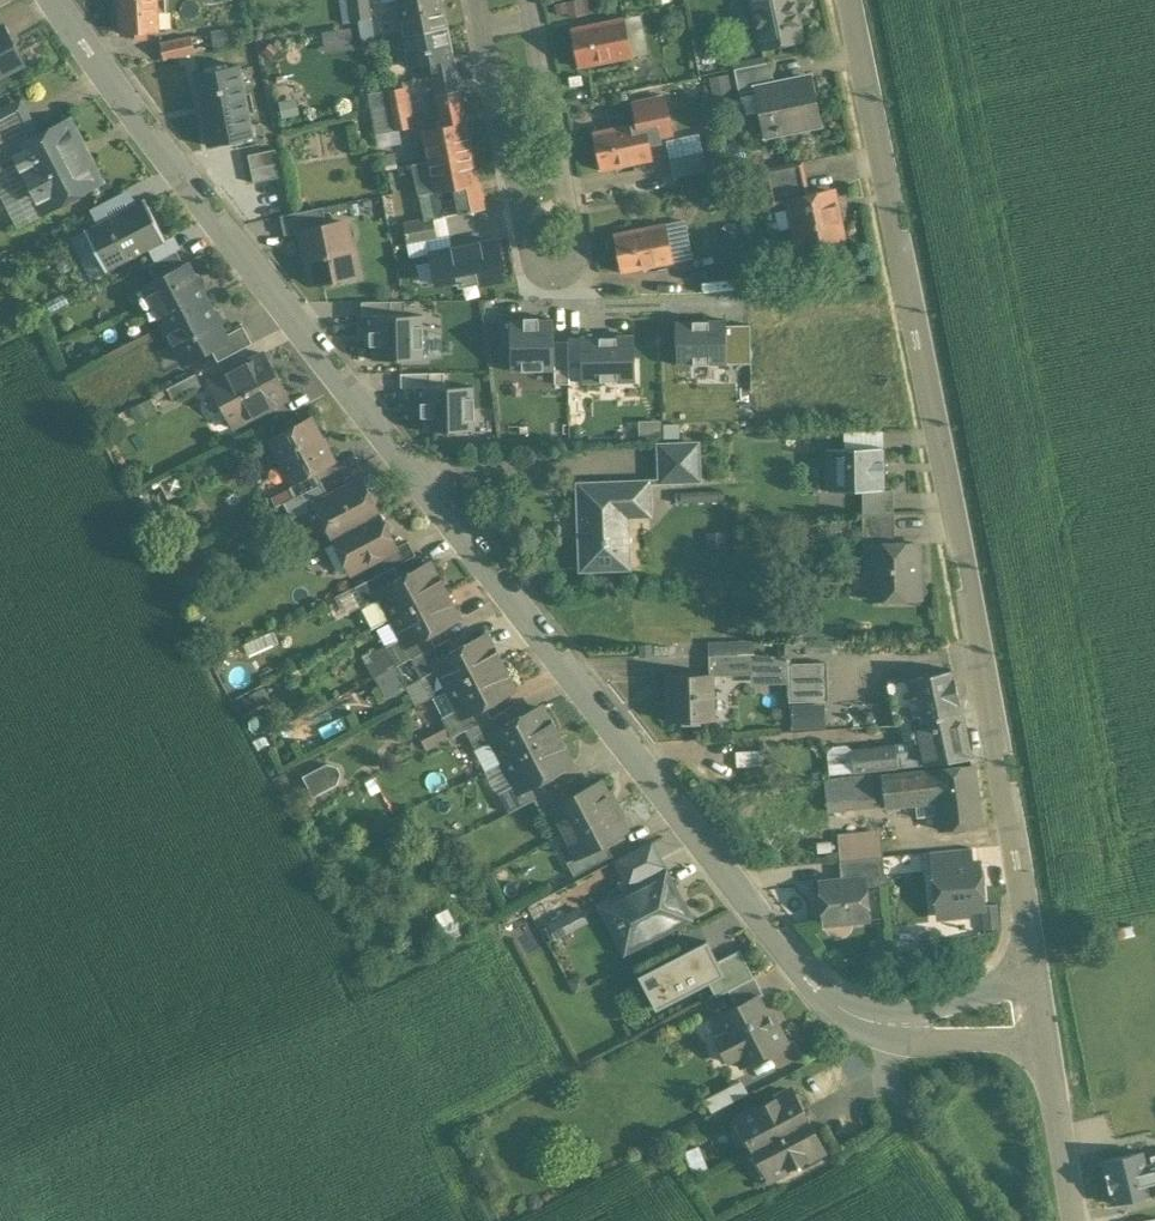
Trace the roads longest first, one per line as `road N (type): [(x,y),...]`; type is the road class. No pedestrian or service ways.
road 1 (residential): [(1052,991),(935,1028),(875,1026),(827,999),(59,0)]
road 2 (residential): [(849,0),(1052,991)]
road 3 (residential): [(481,0),(537,267),(578,283),(598,257),(541,0)]
road 4 (residential): [(1052,991),(1079,1220)]

